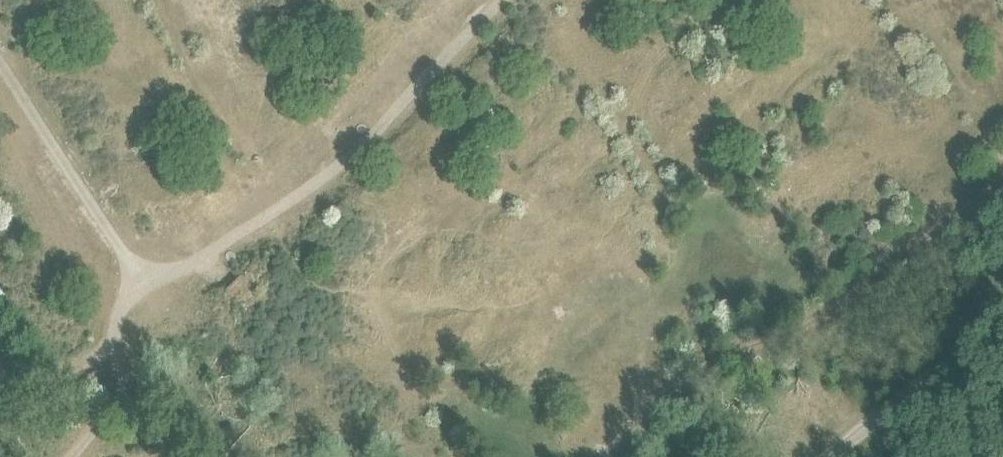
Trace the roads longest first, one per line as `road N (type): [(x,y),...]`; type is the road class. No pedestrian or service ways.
road 1 (track): [(1002,167),(807,318),(710,364),(603,456)]
road 2 (track): [(143,289),(280,210),(504,0)]
road 3 (track): [(0,64),(143,289),(126,298),(109,343),(87,360),(20,378),(0,372)]

